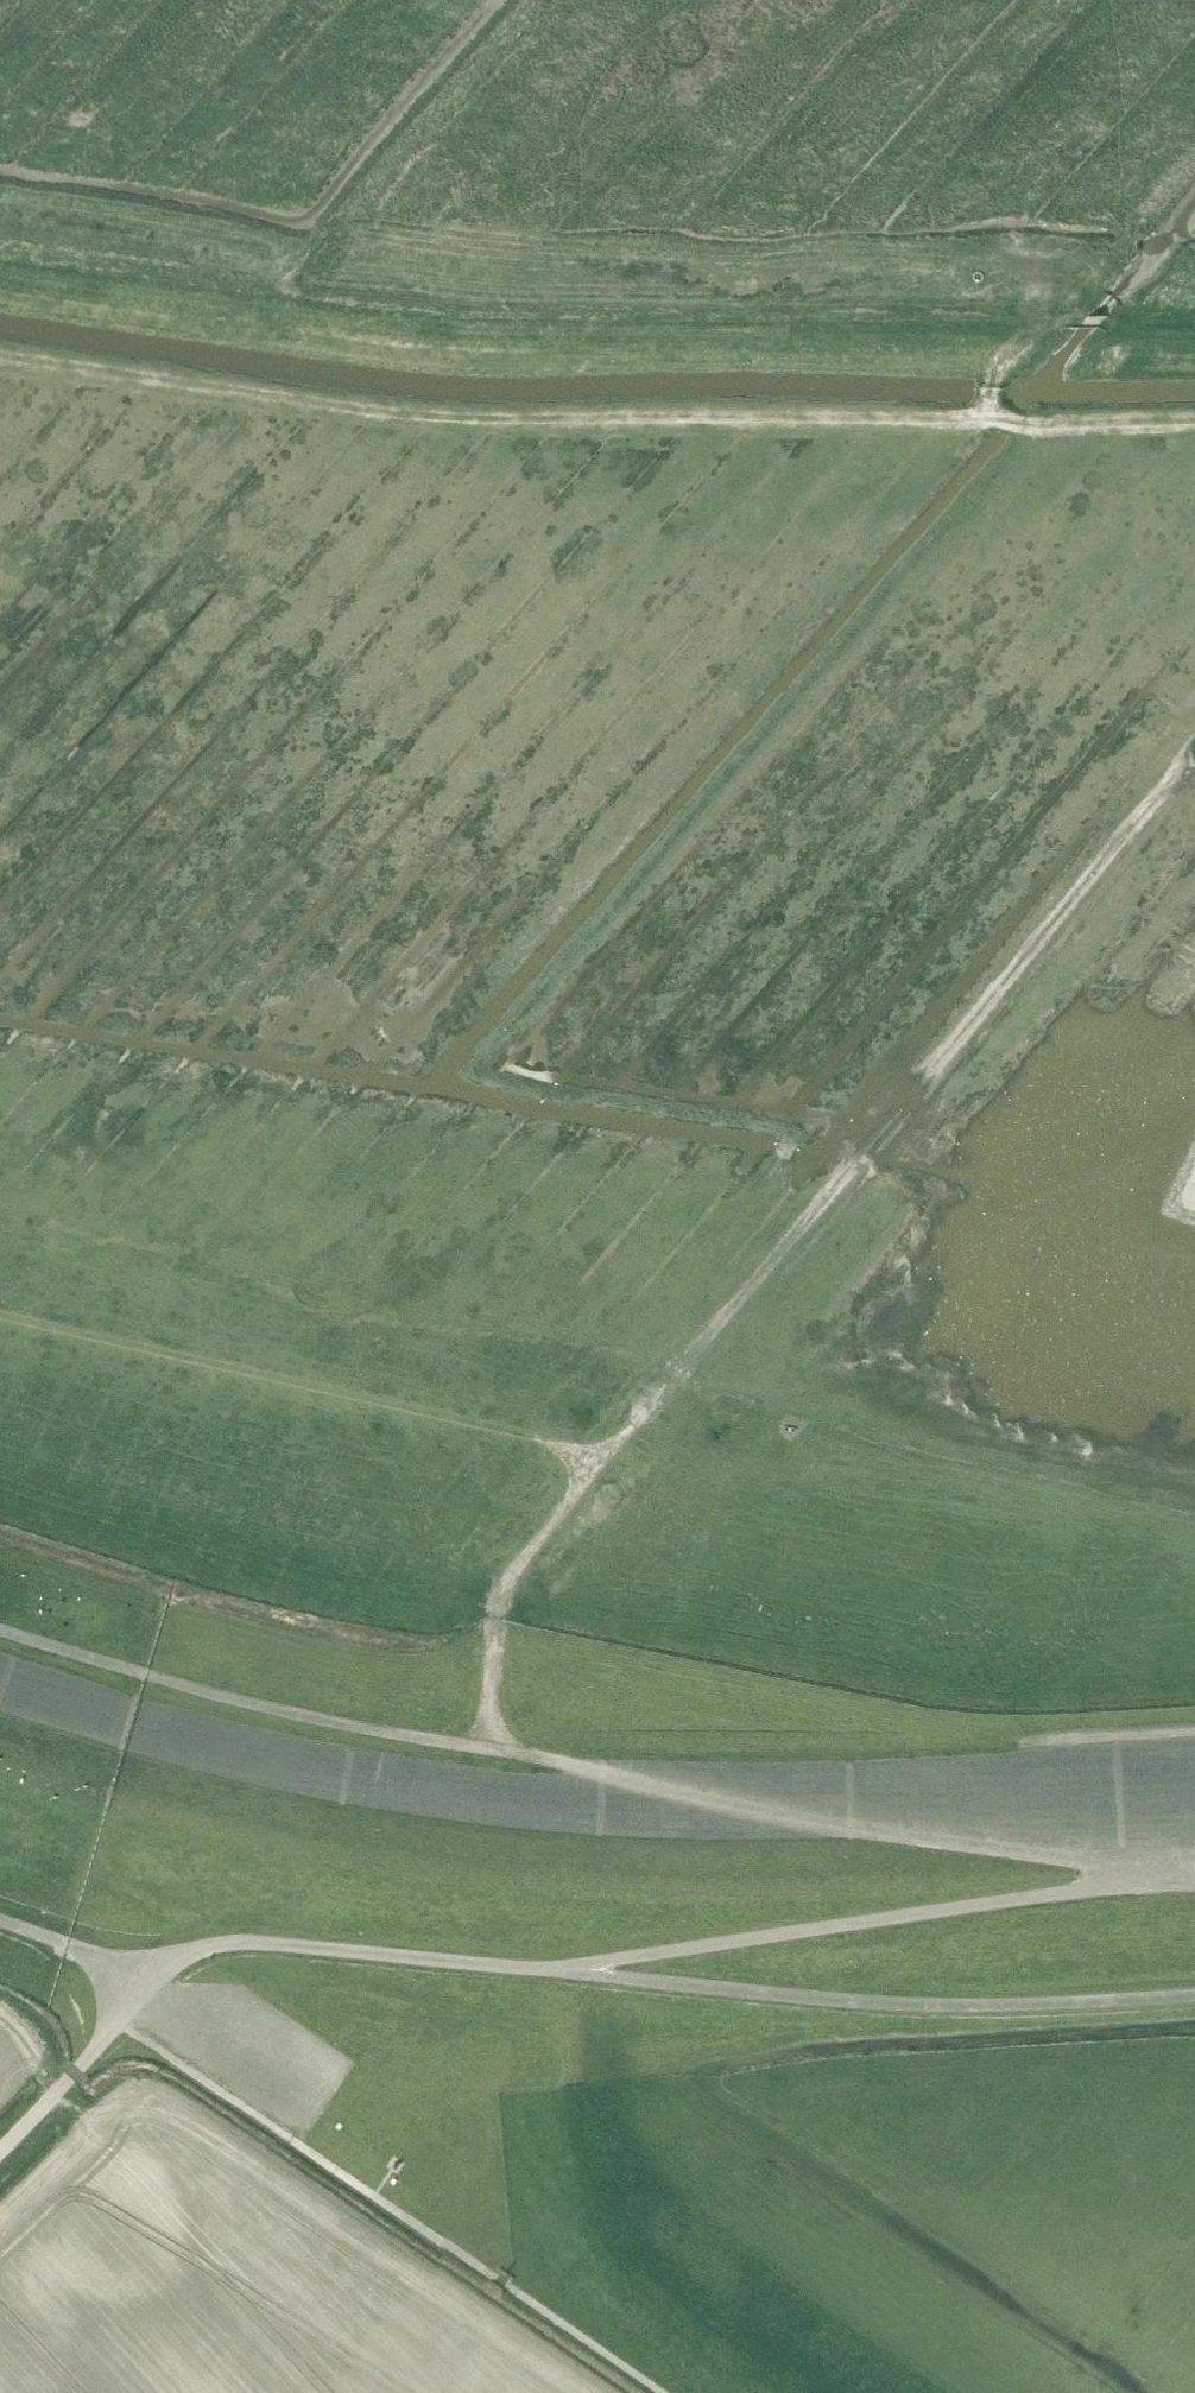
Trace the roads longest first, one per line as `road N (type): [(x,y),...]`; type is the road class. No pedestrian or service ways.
road 1 (track): [(1194,1751),(596,1772)]
road 2 (unclassified): [(0,2149),(114,2019)]

